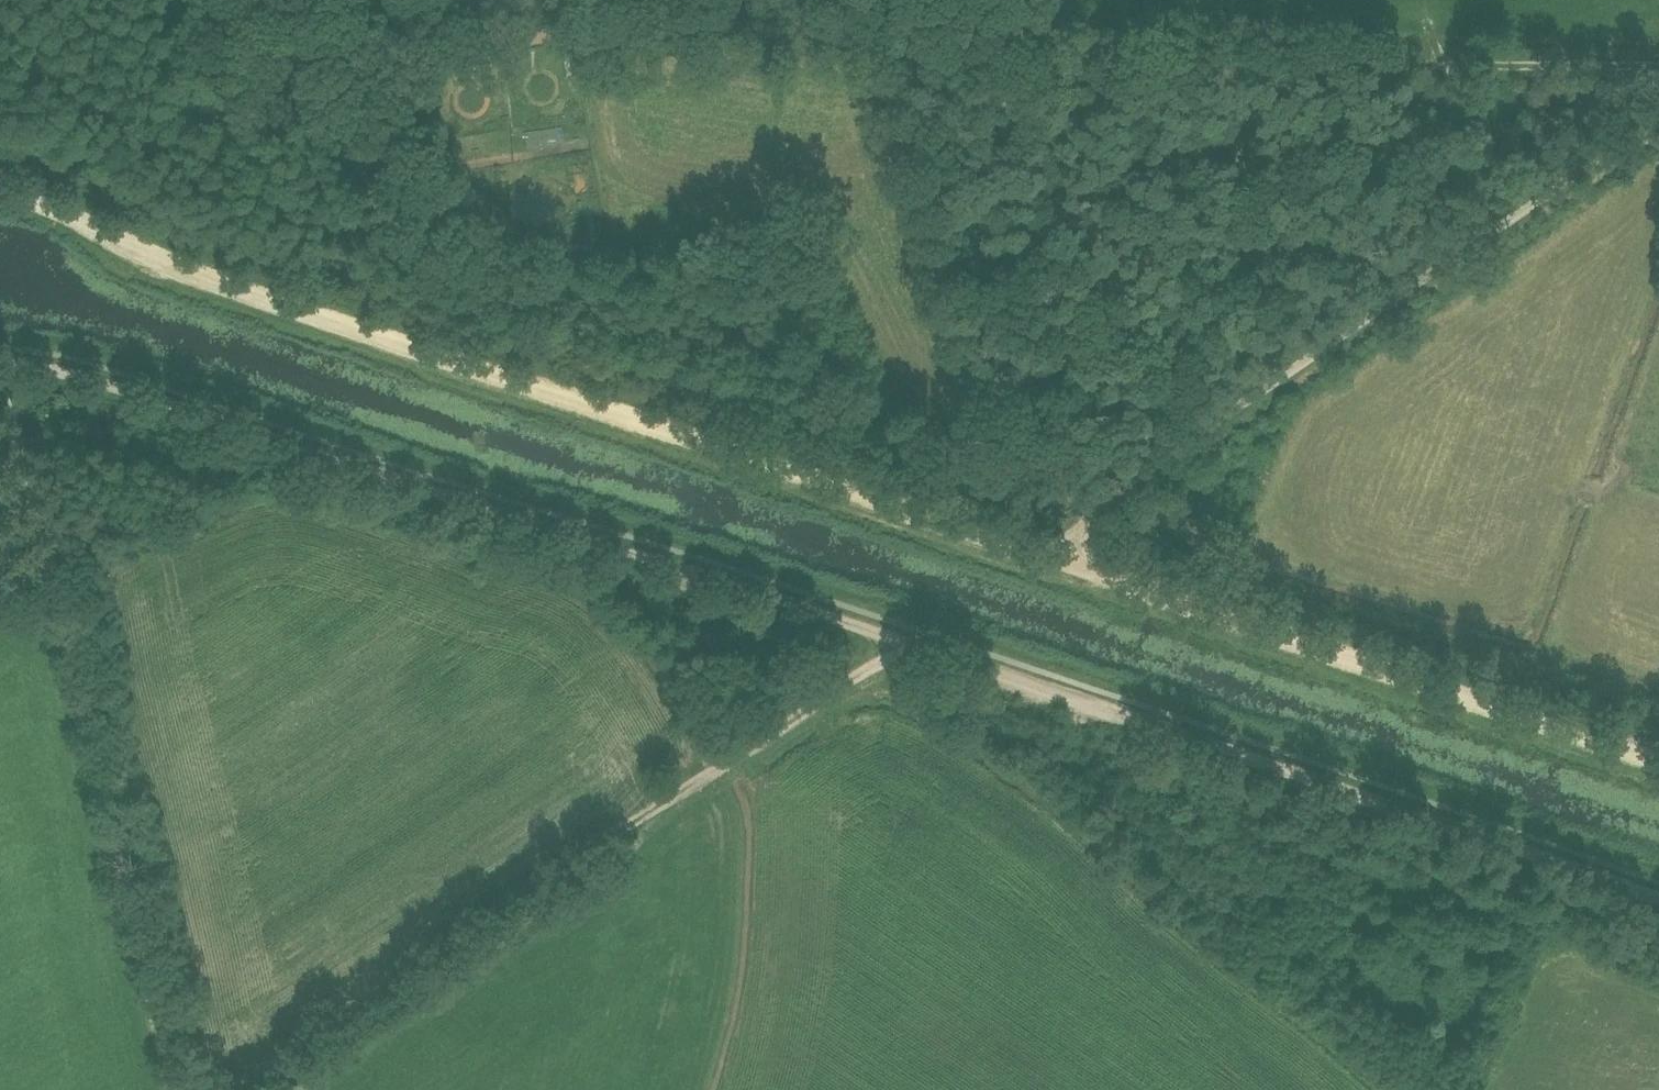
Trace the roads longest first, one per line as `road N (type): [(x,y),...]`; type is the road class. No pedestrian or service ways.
road 1 (track): [(0,186),(38,192),(141,252),(1658,757)]
road 2 (track): [(903,640),(104,383),(0,361)]
road 3 (track): [(235,1089),(903,640)]
road 4 (track): [(1658,898),(903,640)]
road 5 (track): [(11,364),(176,1089)]
road 6 (track): [(1046,553),(1658,131)]
road 7 (track): [(1030,8),(1658,51)]
road 8 (track): [(1030,0),(1045,426),(1073,498),(1094,524)]

